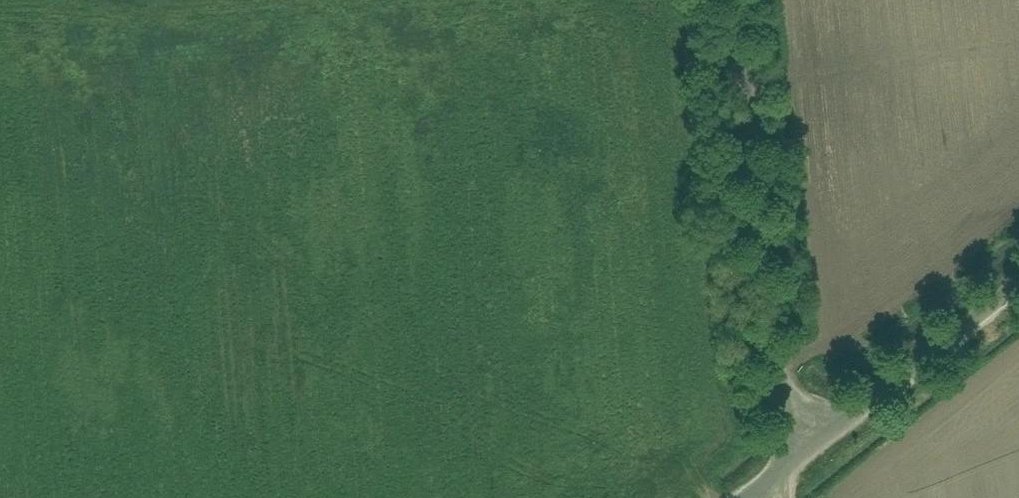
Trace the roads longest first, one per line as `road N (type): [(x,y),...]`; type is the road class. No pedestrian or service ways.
road 1 (unclassified): [(720,0),(790,395),(820,442)]
road 2 (residential): [(820,442),(1018,285)]

